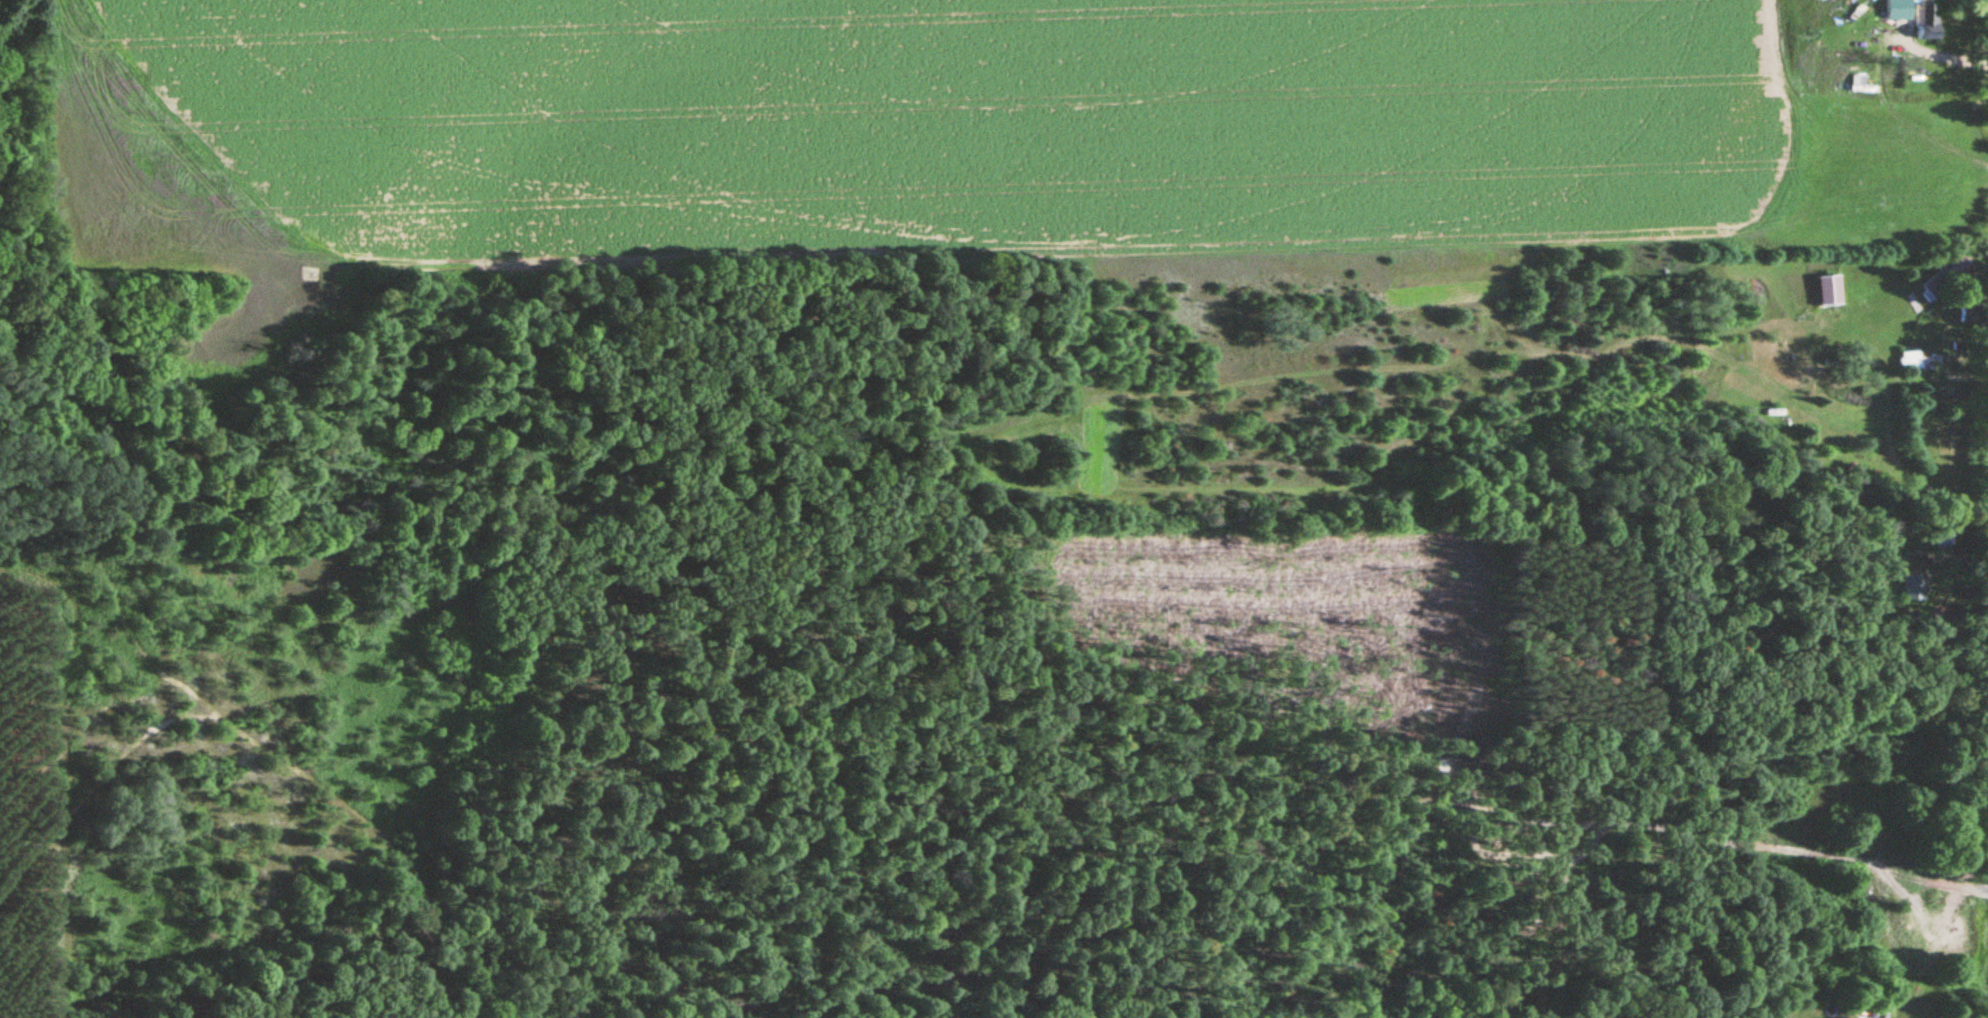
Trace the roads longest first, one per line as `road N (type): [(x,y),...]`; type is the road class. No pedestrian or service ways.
road 1 (track): [(0,889),(144,731),(213,717),(333,794),(402,854),(419,888),(503,971),(506,1017)]

